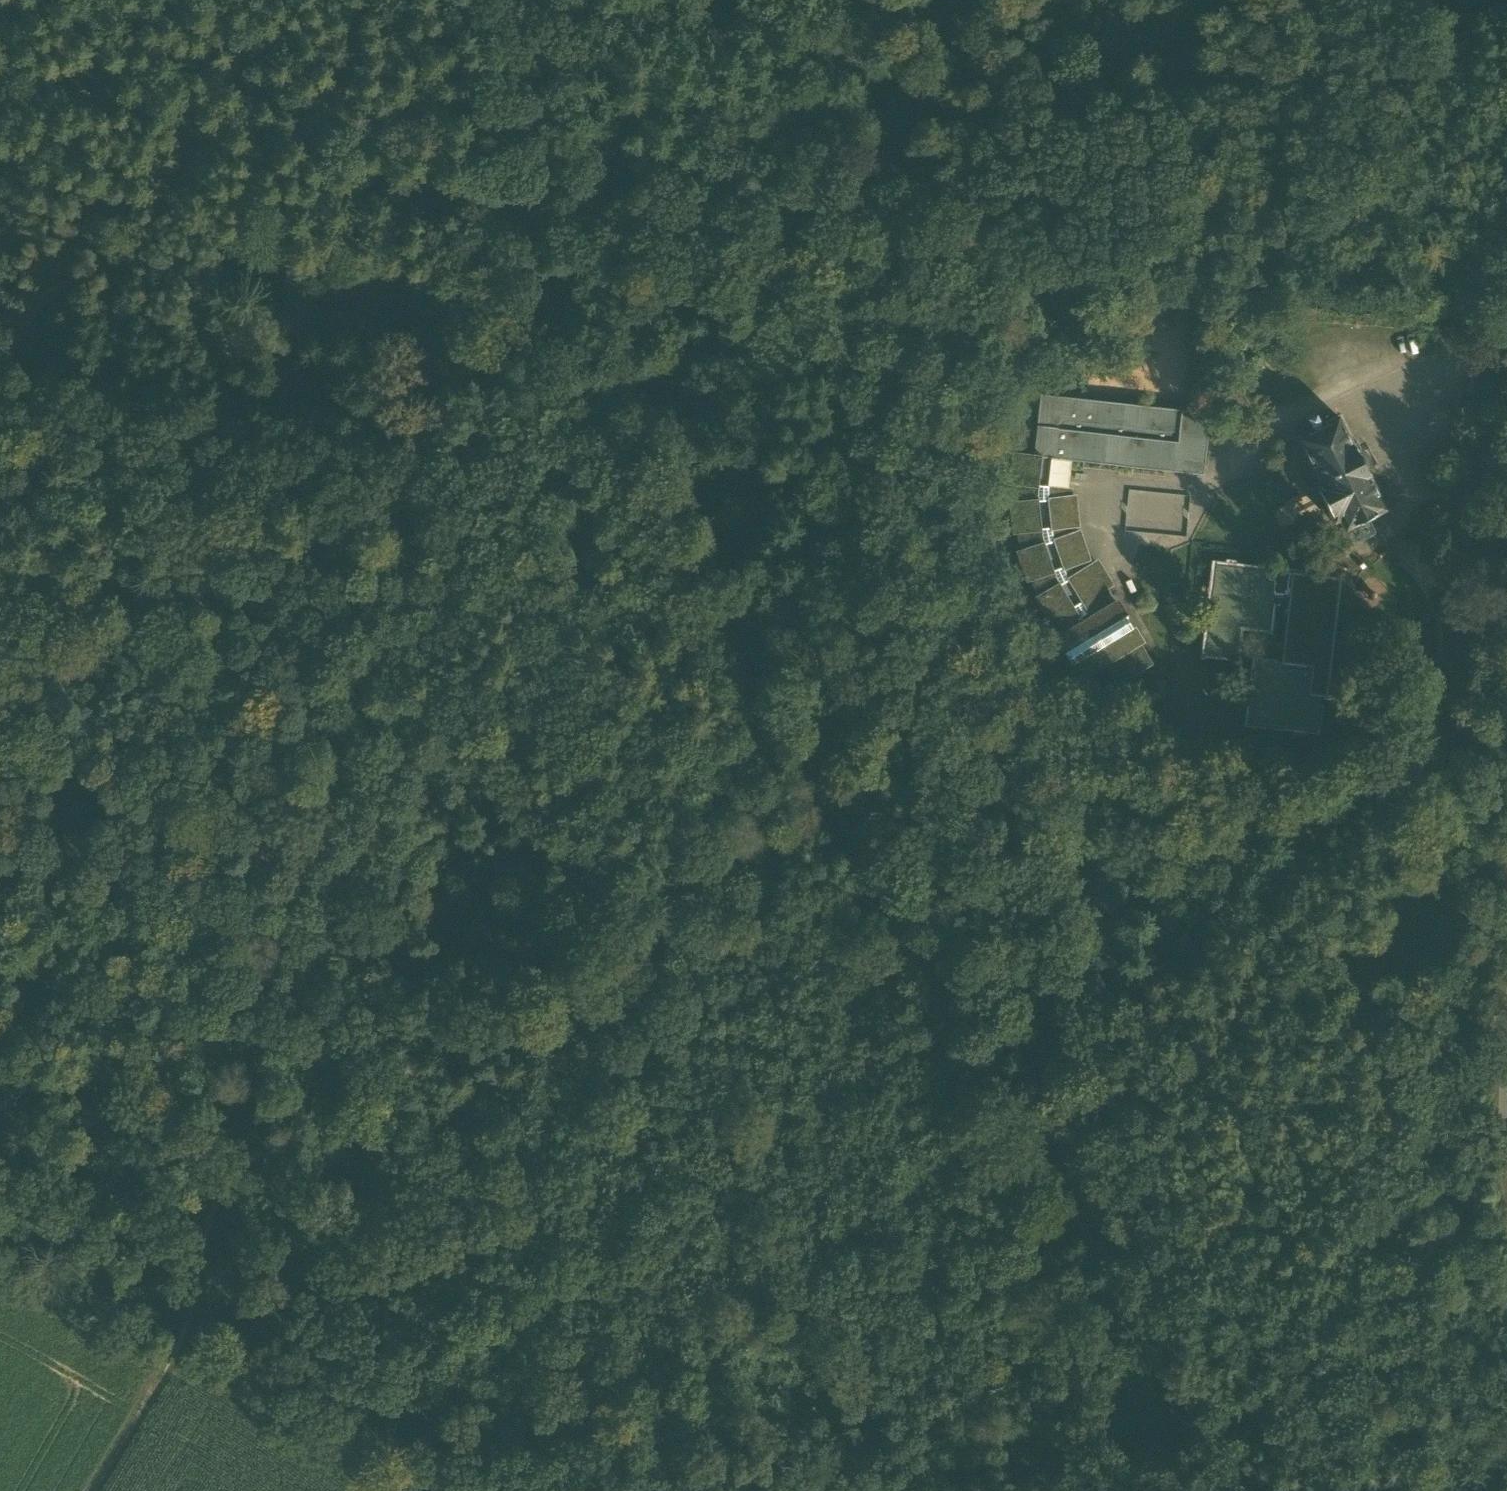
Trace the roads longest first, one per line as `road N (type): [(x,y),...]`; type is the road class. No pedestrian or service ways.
road 1 (track): [(485,202),(513,222),(524,262),(586,381),(1214,1437)]
road 2 (track): [(95,1490),(160,1372),(192,1276),(402,509)]
road 3 (track): [(485,202),(1506,320)]
road 4 (track): [(0,418),(402,509)]
road 5 (track): [(402,509),(485,202)]
road 6 (track): [(485,202),(549,0)]

